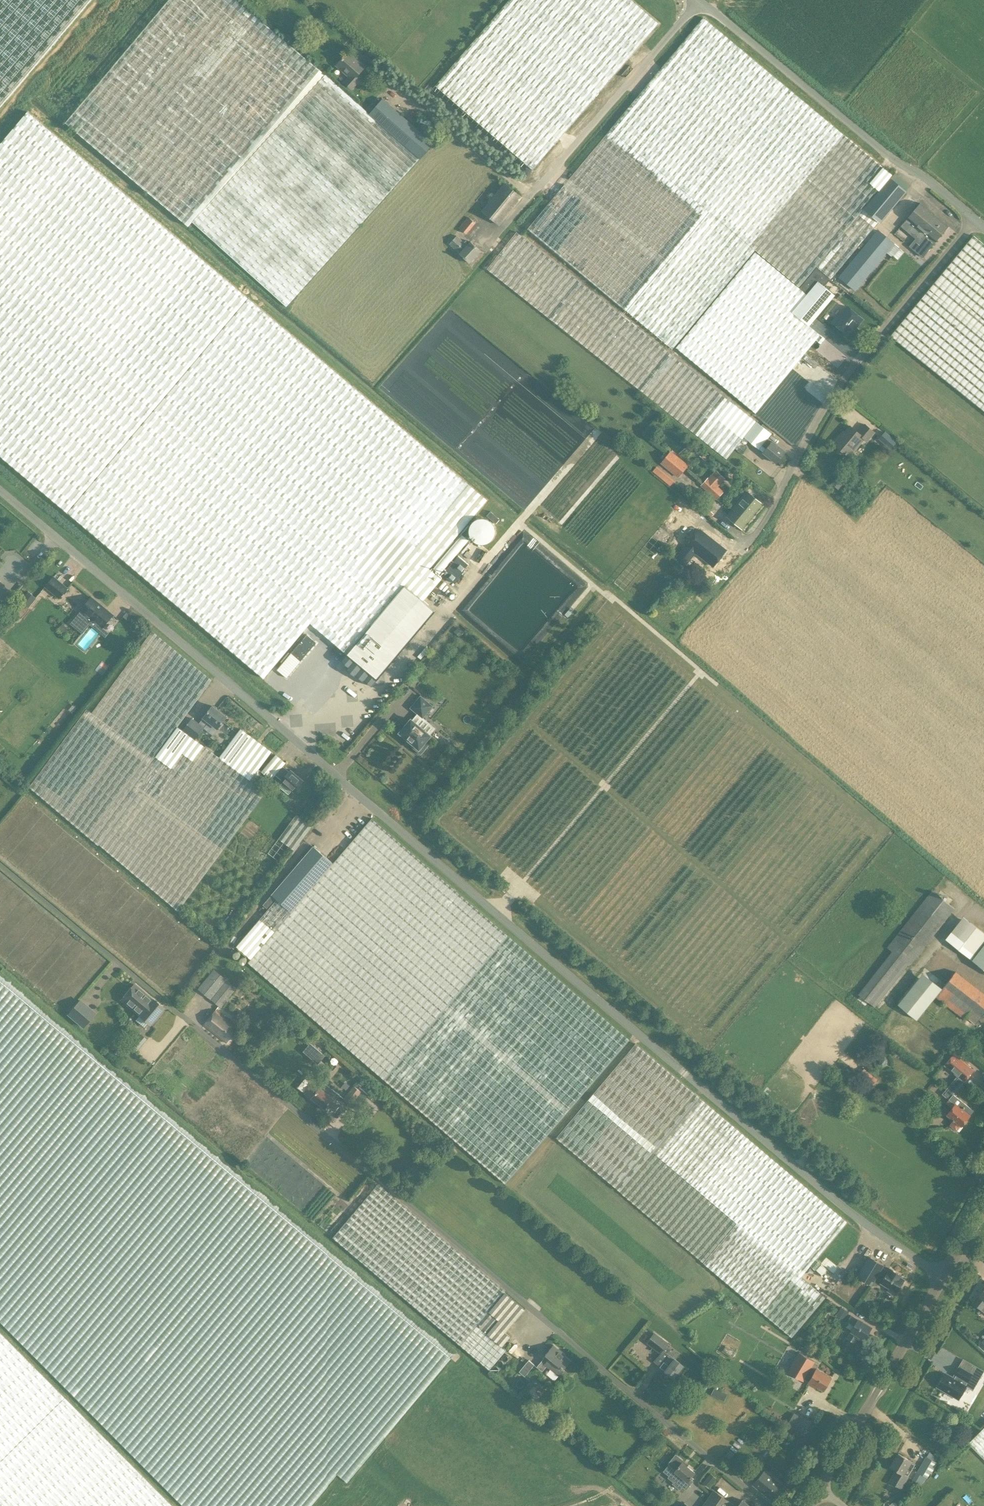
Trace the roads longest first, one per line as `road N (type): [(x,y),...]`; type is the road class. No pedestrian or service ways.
road 1 (unclassified): [(944,1281),(871,1230),(0,493)]
road 2 (unclassified): [(762,1505),(0,867)]
road 3 (unclassified): [(745,547),(842,382),(976,220)]
road 4 (unclassified): [(976,220),(698,1)]
road 5 (unclassified): [(456,120),(527,182),(547,182),(698,1)]
road 6 (unclassified): [(822,1488),(944,1281)]

